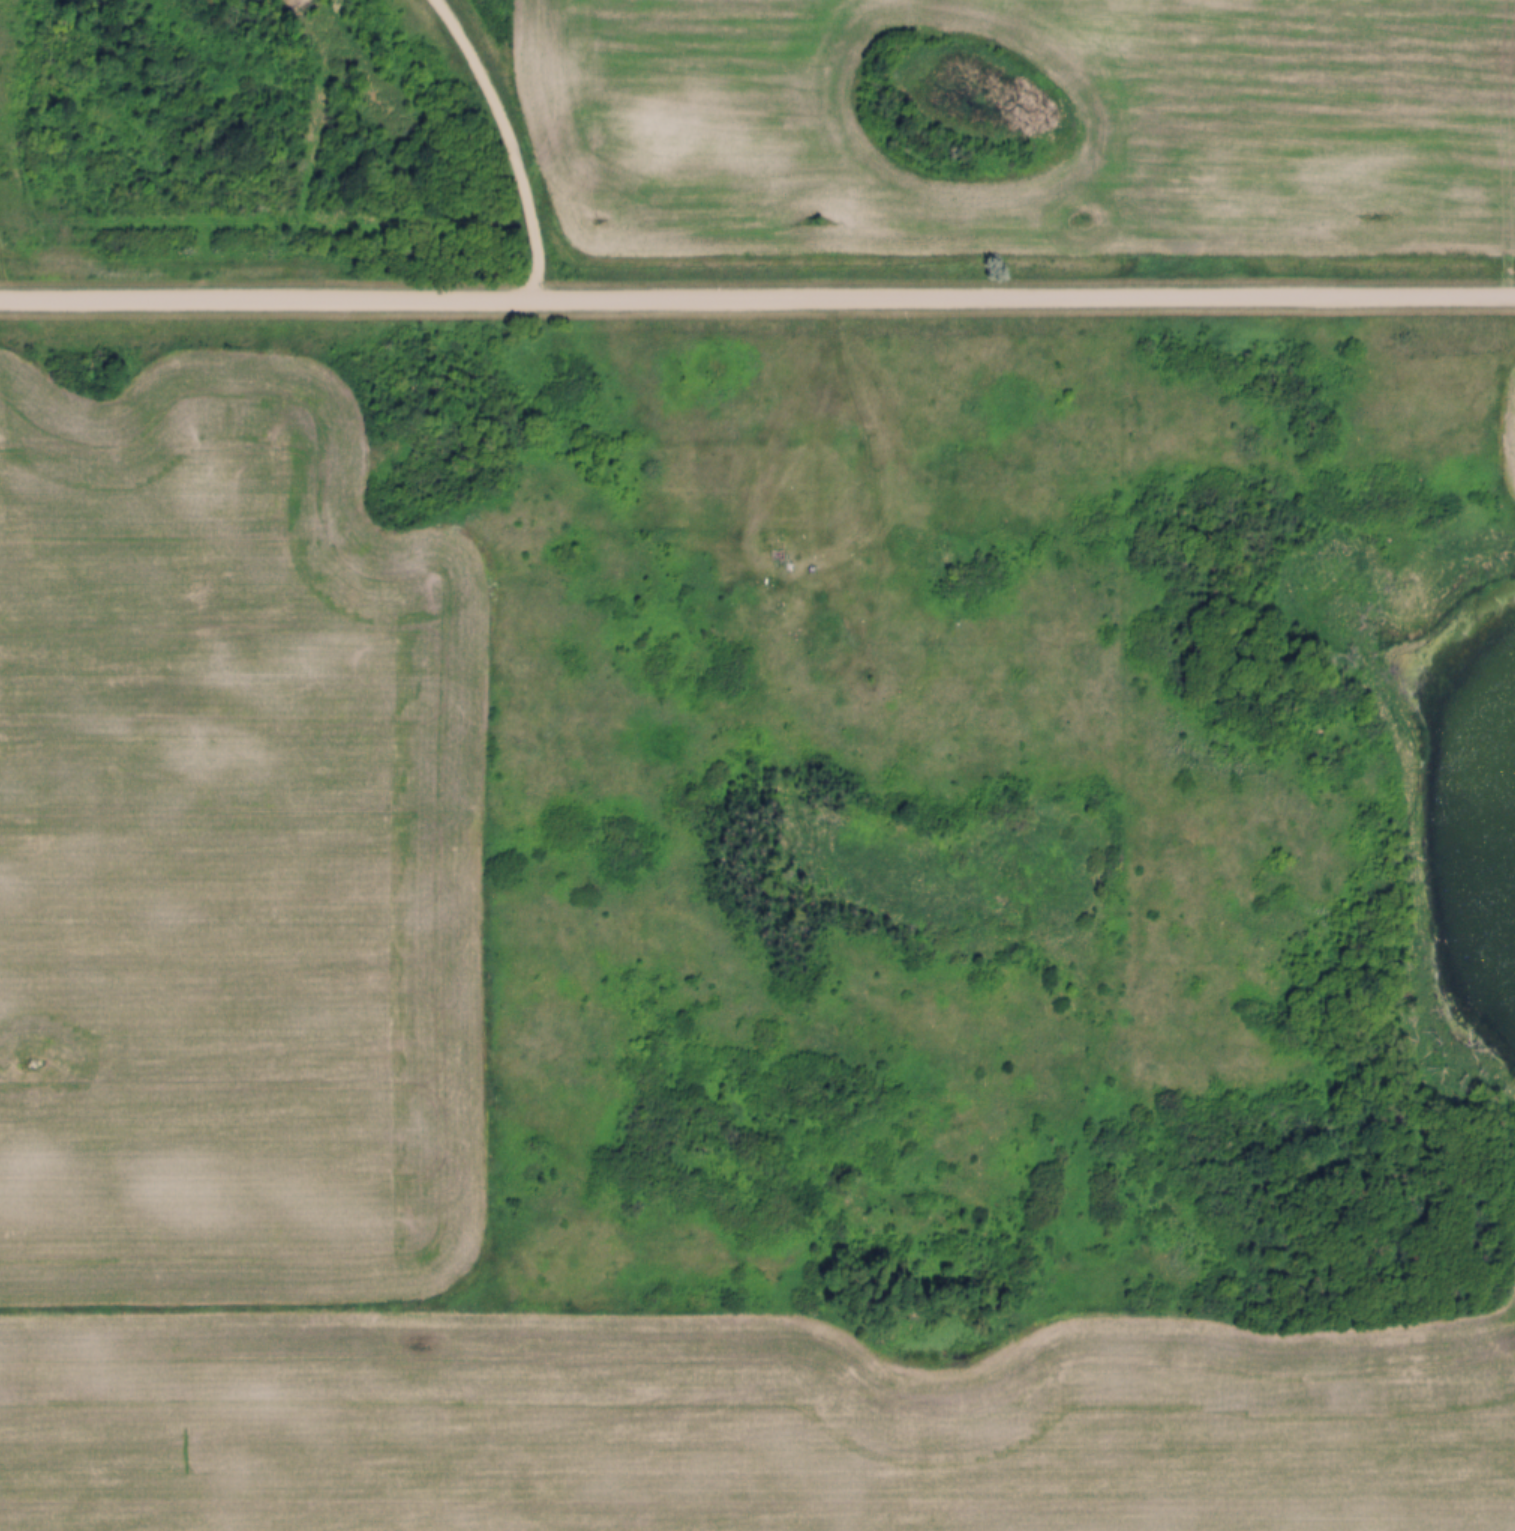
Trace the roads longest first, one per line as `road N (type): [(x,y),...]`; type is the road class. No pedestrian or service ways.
road 1 (residential): [(1514,299),(0,304)]

